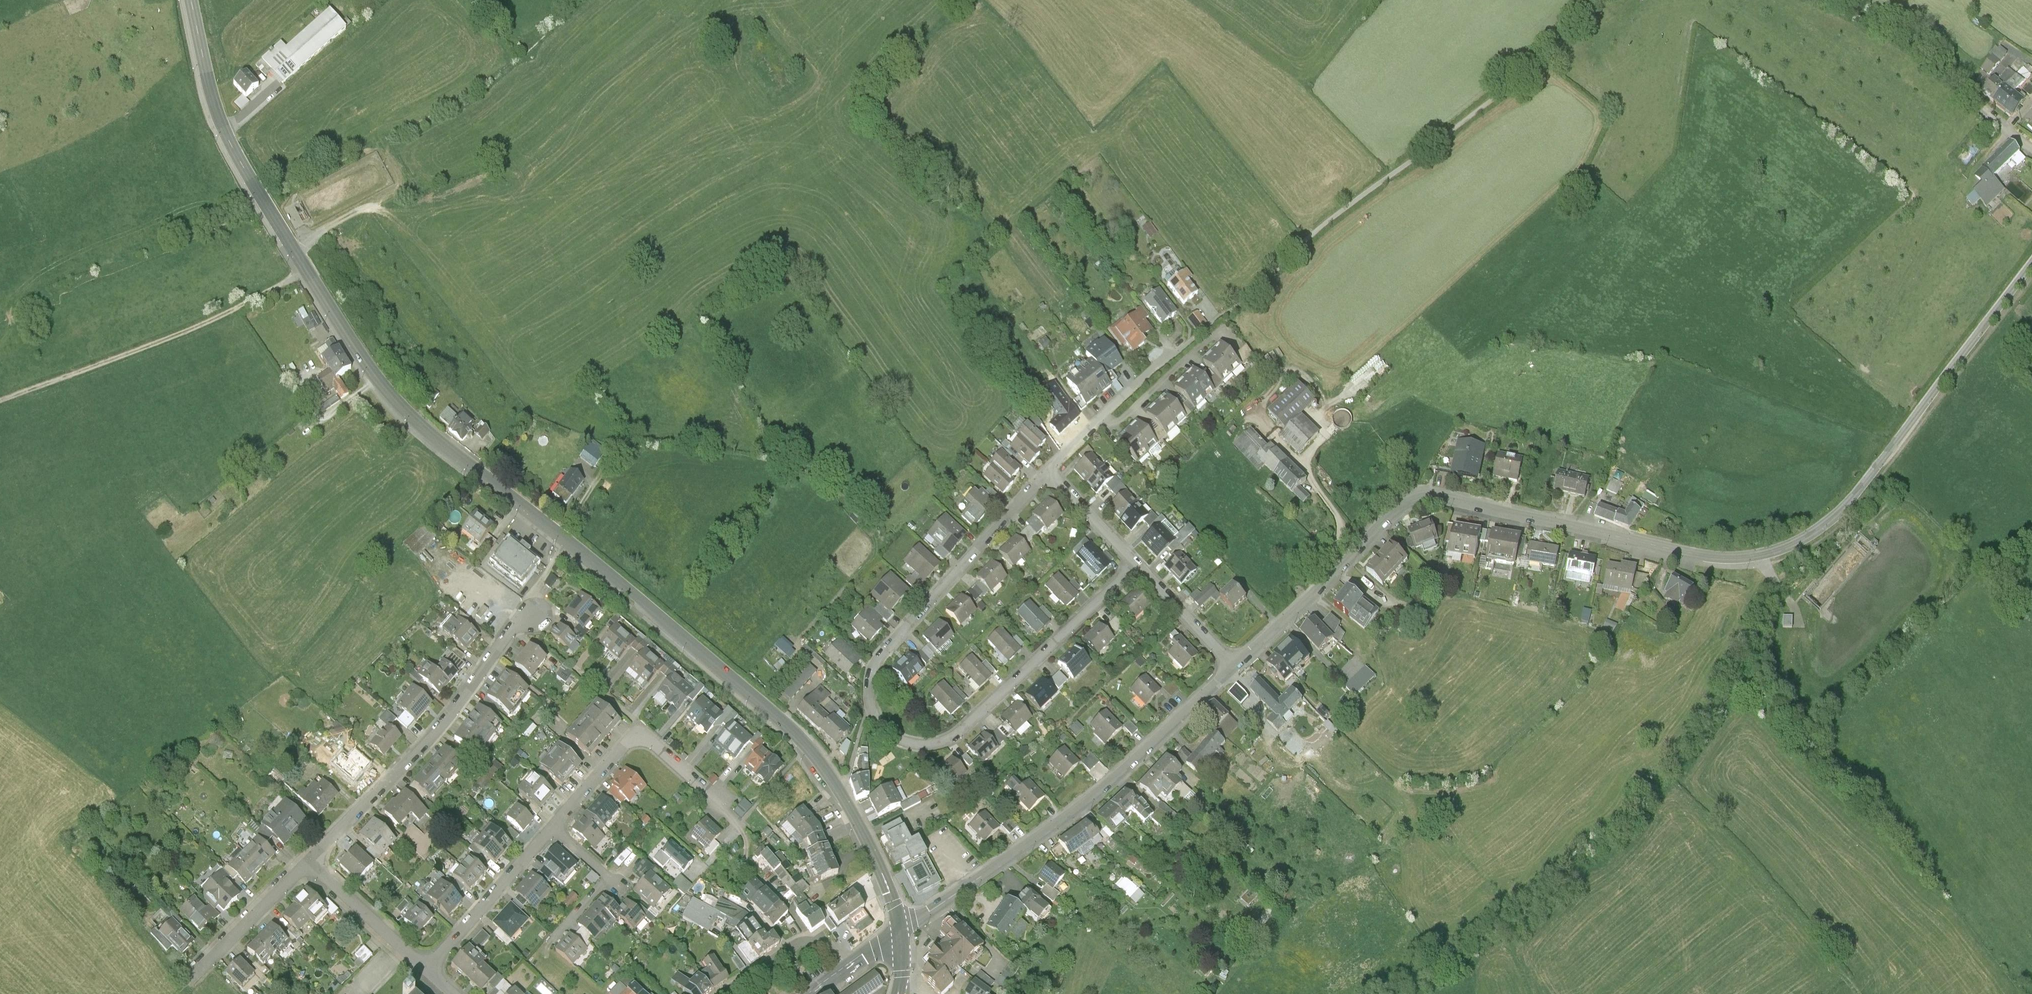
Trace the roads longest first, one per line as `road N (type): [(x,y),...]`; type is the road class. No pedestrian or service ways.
road 1 (secondary): [(191,0),(224,133),(392,398),(807,748),(859,825),(900,933)]
road 2 (tertiary): [(2031,264),(1843,509),(1790,545),(1762,555),(1704,556),(1426,501),(1391,518),(1233,668)]
road 3 (residential): [(1134,563),(967,726),(925,744),(887,732),(870,706),(875,666),(1050,472)]
road 4 (track): [(1216,319),(1316,230),(1522,78),(1598,0)]
road 5 (tertiary): [(1233,668),(1100,790),(900,933)]
road 6 (track): [(0,402),(183,332),(306,270)]
road 7 (residential): [(312,863),(435,736),(515,624),(532,615)]
road 8 (residential): [(556,830),(641,738),(741,825)]
road 9 (residential): [(1050,472),(1216,319)]
road 10 (residential): [(432,970),(556,830)]
road 11 (track): [(1820,0),(1893,34),(1961,88)]
road 12 (residential): [(190,977),(312,863)]
road 13 (residential): [(432,970),(312,863)]
road 14 (residential): [(724,993),(802,944),(820,942),(852,966)]
road 15 (residential): [(1233,668),(1134,563)]
road 16 (residential): [(1134,563),(1050,472)]

